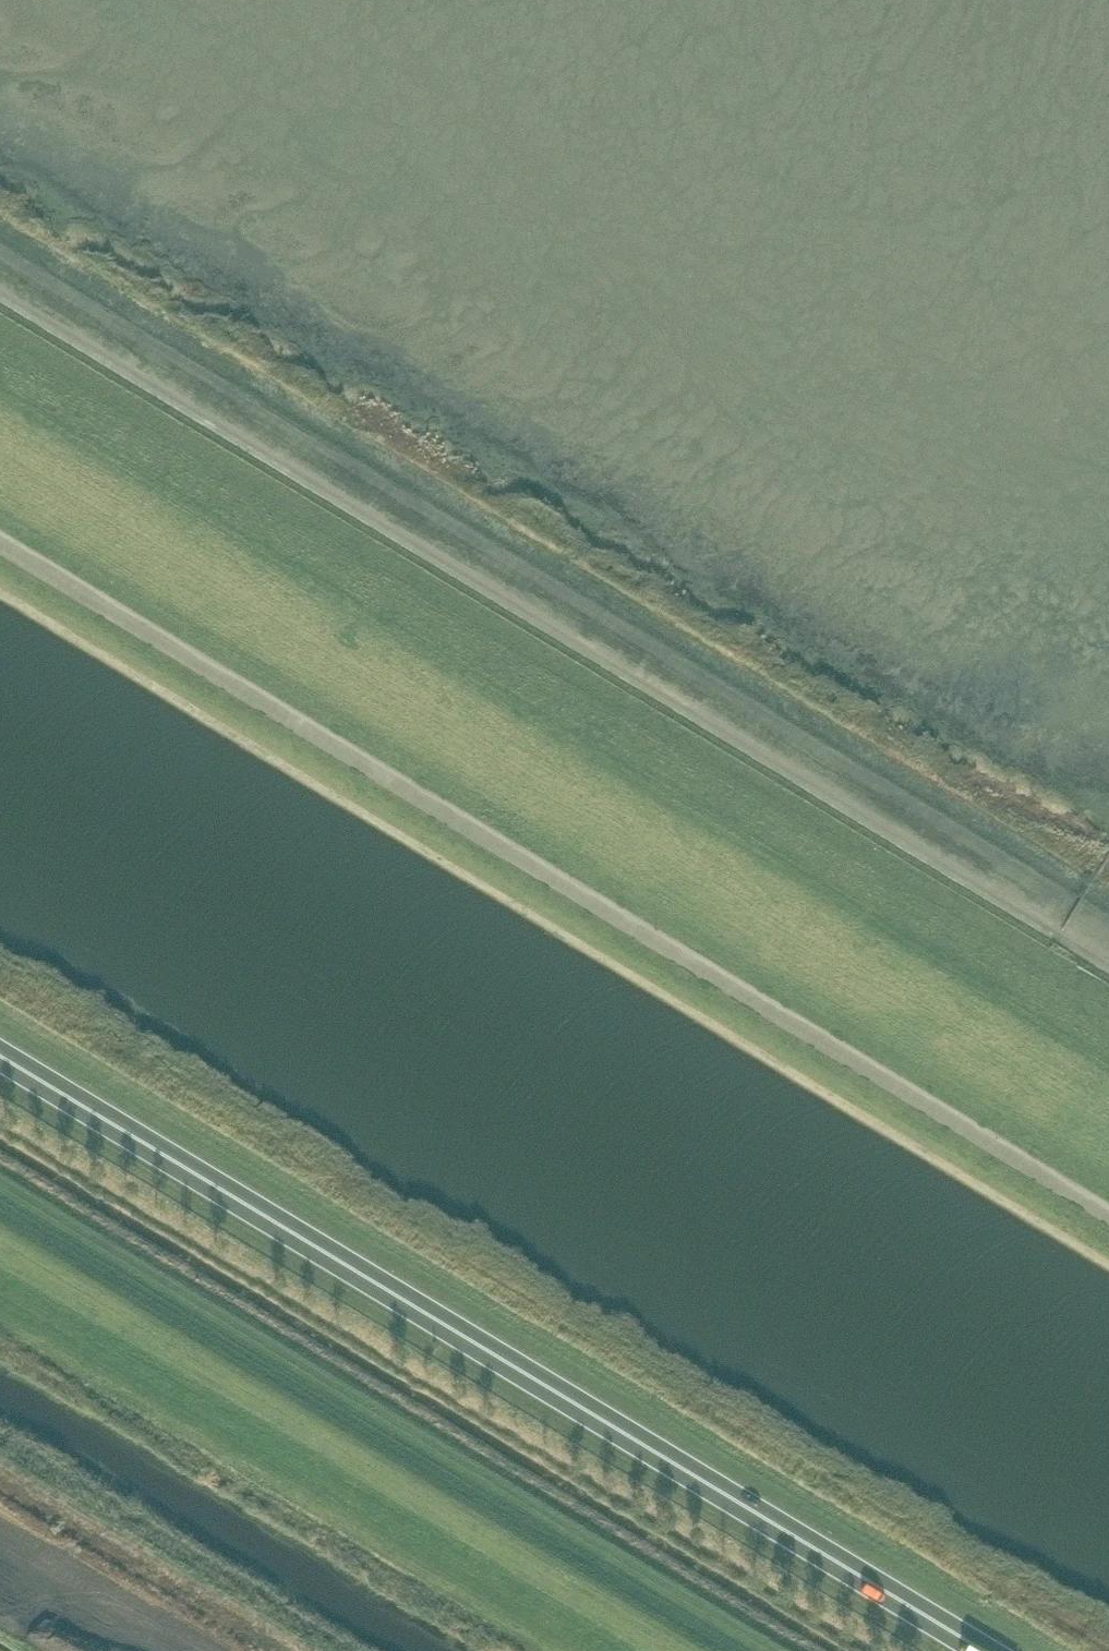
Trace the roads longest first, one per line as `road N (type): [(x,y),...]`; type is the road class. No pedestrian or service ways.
road 1 (primary): [(984,1650),(0,1055)]

